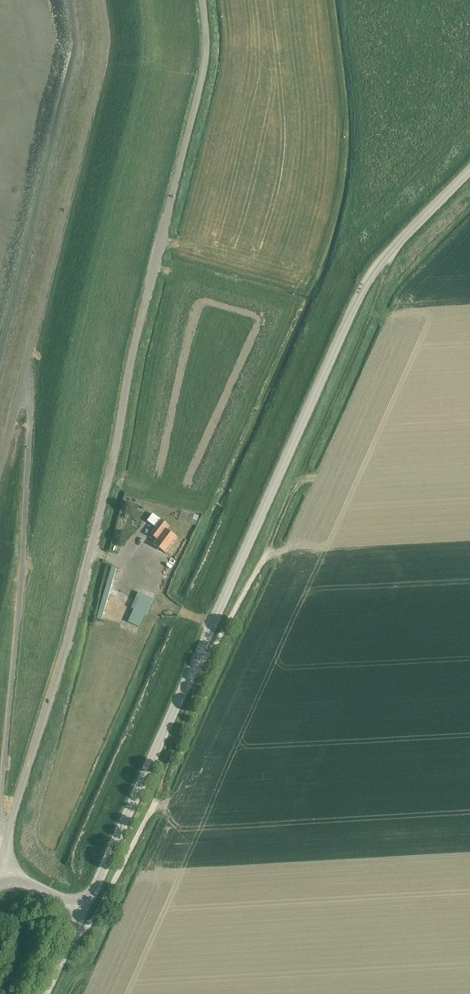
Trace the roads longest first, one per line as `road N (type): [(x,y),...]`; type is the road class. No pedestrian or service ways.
road 1 (tertiary): [(4,881),(3,837),(91,552),(202,76),(202,0)]
road 2 (unclassified): [(85,910),(355,288),(371,262),(469,164)]

